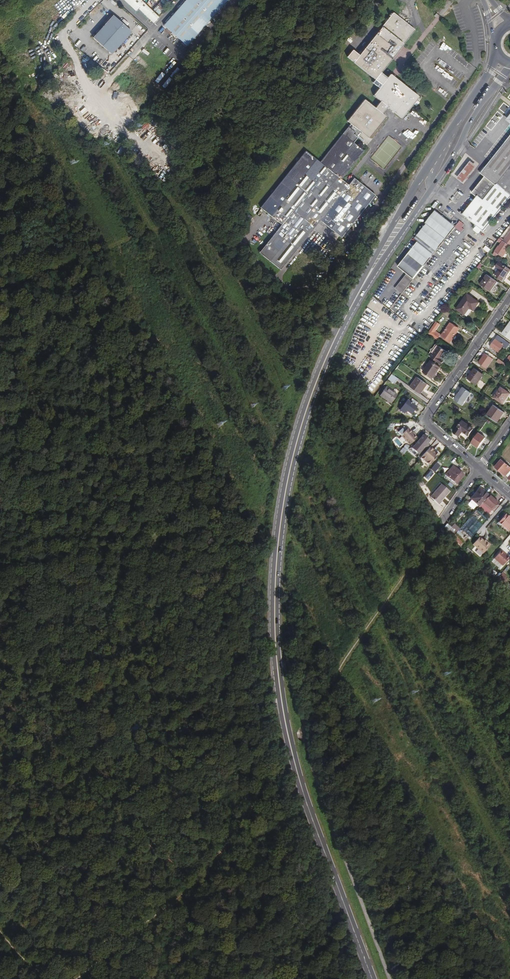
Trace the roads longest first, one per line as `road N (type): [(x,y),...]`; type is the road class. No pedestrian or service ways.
road 1 (primary): [(372,978),(302,790),(275,637),(293,460),(316,384),(360,292)]
road 2 (track): [(76,978),(204,874),(271,778)]
road 3 (primary): [(496,54),(360,292)]
road 4 (primary): [(360,292),(509,68)]
road 5 (residential): [(509,297),(428,423)]
road 6 (track): [(0,288),(134,239)]

